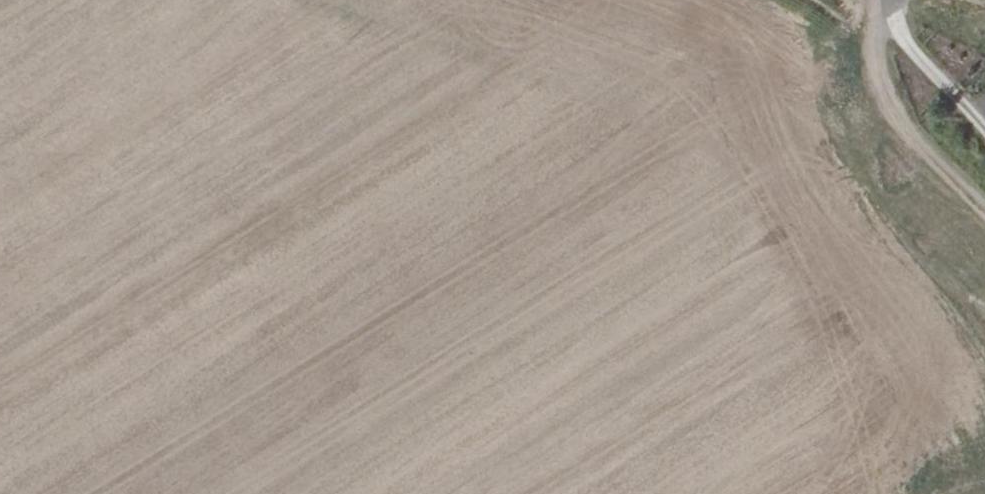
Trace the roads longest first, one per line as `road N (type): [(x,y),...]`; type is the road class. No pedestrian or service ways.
road 1 (track): [(891,0),(876,62),(922,166),(984,218)]

